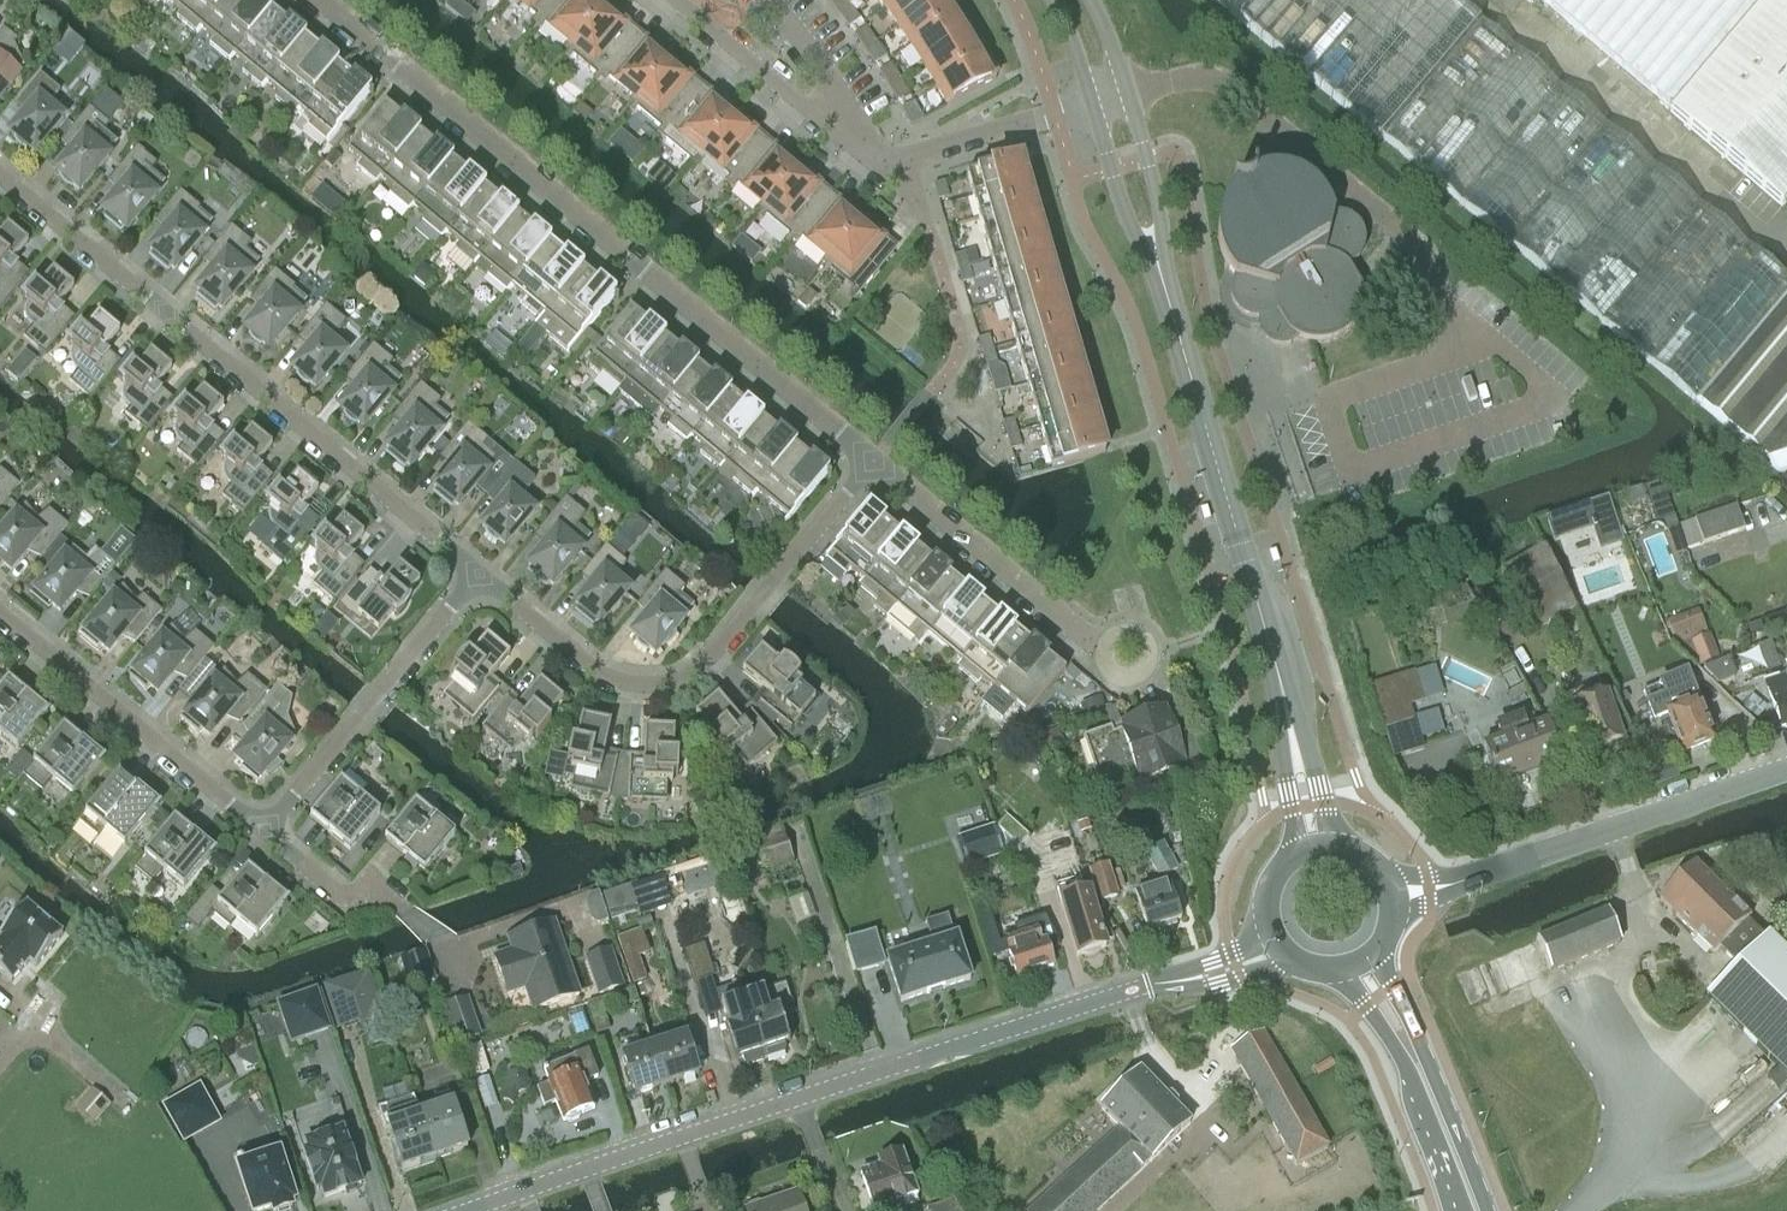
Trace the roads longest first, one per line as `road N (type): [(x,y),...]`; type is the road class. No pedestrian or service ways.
road 1 (tertiary): [(469,1210),(1168,981)]
road 2 (residential): [(875,466),(318,0)]
road 3 (residential): [(0,177),(481,579)]
road 4 (residential): [(481,579),(605,674),(663,689),(719,654),(875,466)]
road 5 (secondary): [(1290,731),(1156,253)]
road 6 (unclassified): [(1392,896),(1472,878),(1786,771)]
road 7 (residential): [(268,835),(0,612)]
road 8 (residential): [(481,579),(268,835)]
road 9 (residential): [(1126,655),(875,466)]
road 10 (secondary): [(1487,1210),(1375,954)]
road 11 (secondary): [(1341,971),(1400,1059),(1457,1210)]
road 12 (residential): [(679,0),(851,138)]
road 13 (residential): [(891,164),(1092,98)]
road 14 (secondary): [(1156,253),(1142,154),(1123,88)]
road 15 (secondary): [(1092,98),(1111,163),(1156,253)]
road 16 (residential): [(851,138),(823,60),(775,0)]
road 17 (residential): [(399,909),(376,892),(352,899),(333,889),(268,835)]
road 18 (residential): [(32,1024),(129,1104)]
road 19 (tertiary): [(1168,981),(1204,987),(1288,957)]
road 20 (secondary): [(1338,845),(1307,753),(1290,731)]
road 21 (secondary): [(1290,731),(1284,757),(1296,853)]

